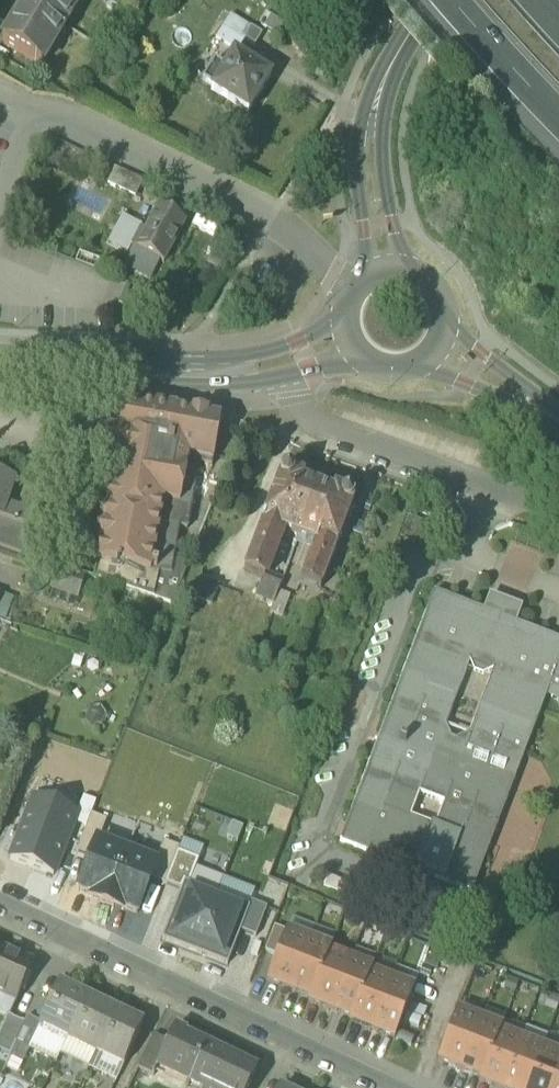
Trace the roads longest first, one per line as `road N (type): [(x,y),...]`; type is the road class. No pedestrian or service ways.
road 1 (residential): [(0,900),(394,1087)]
road 2 (residential): [(240,372),(291,395),(331,430),(558,510)]
road 3 (tertiary): [(385,270),(369,142),(389,72),(430,0)]
road 4 (secondary): [(240,372),(0,364)]
road 5 (motorway): [(441,0),(558,129)]
road 6 (secondary): [(440,347),(558,422)]

